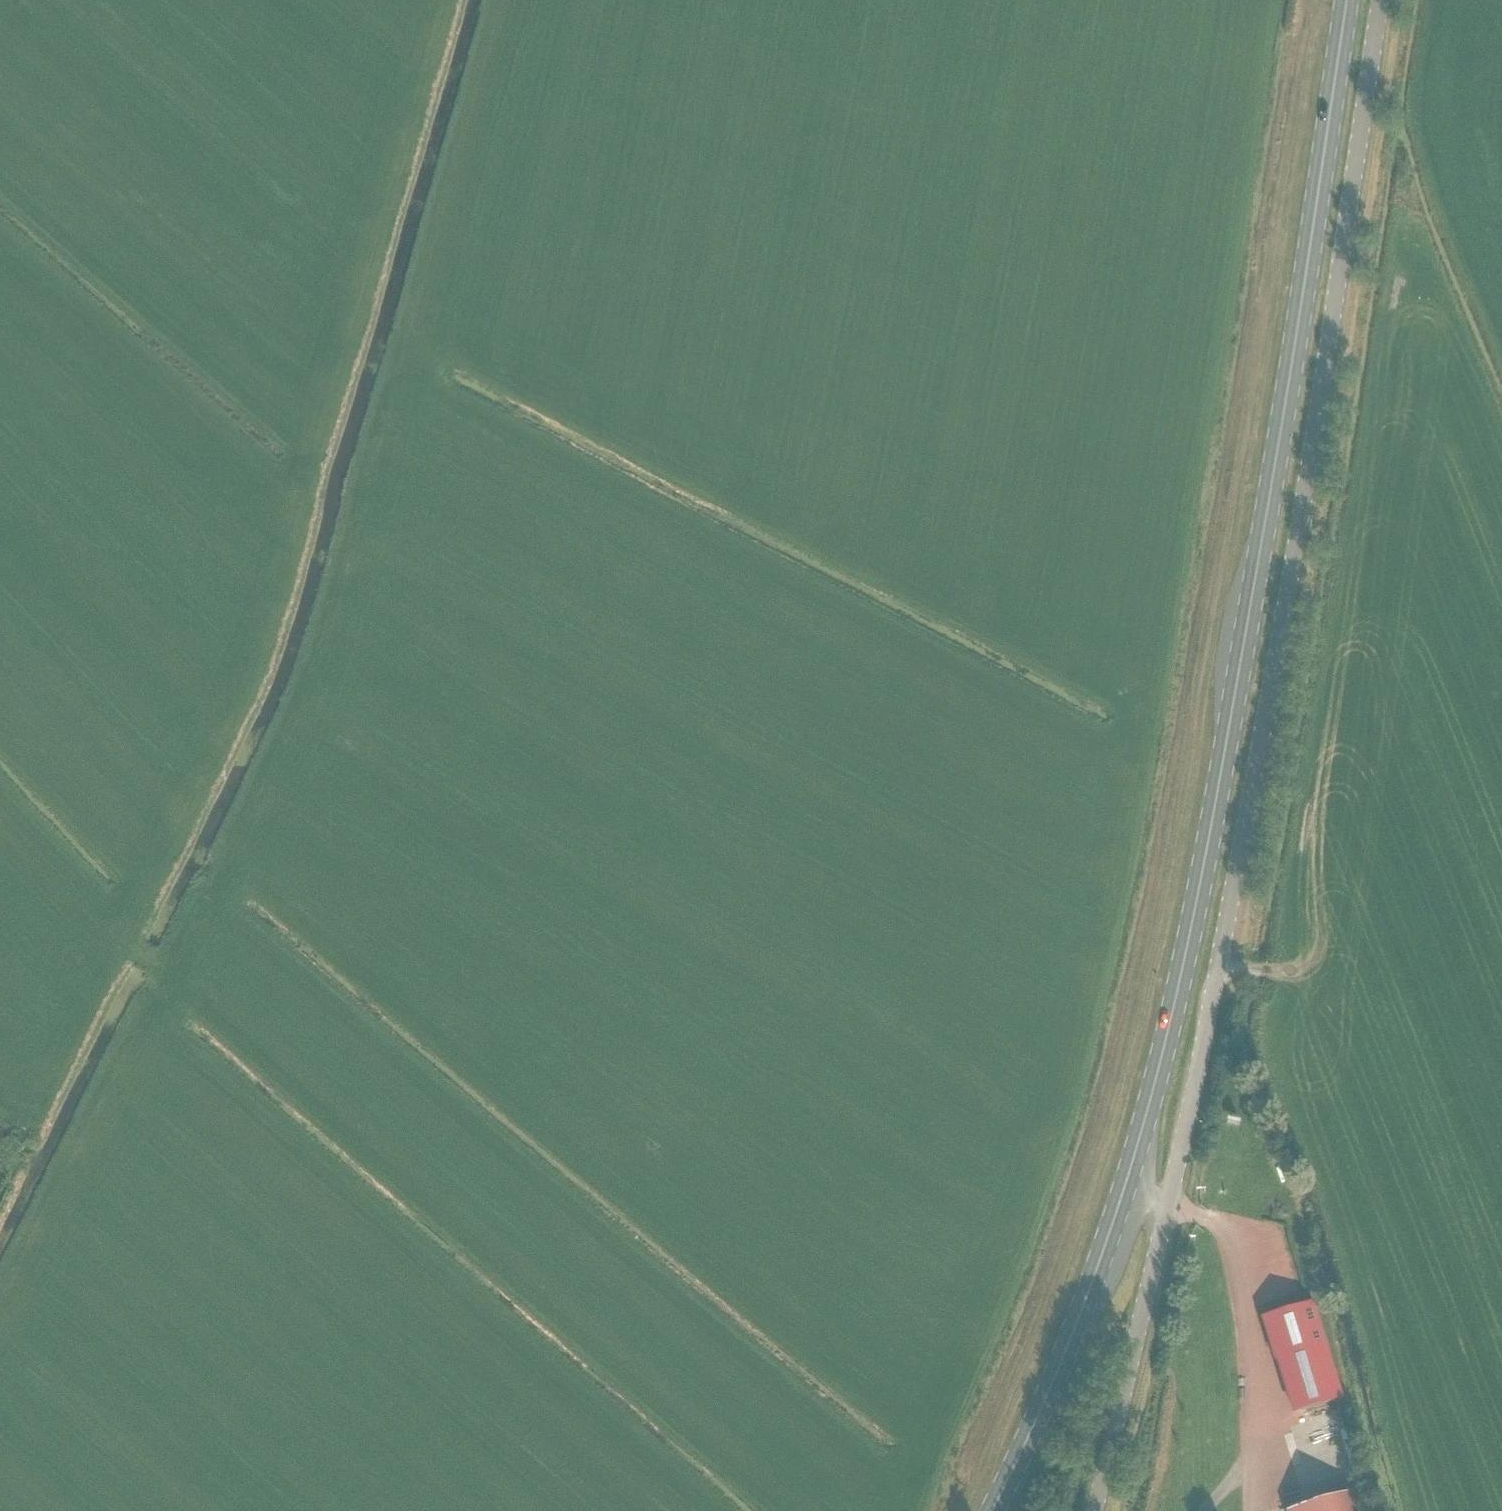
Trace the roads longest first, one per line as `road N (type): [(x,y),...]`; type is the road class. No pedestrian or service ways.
road 1 (primary): [(992,1510),(1074,1328),(1175,1025),(1348,0)]
road 2 (unclassified): [(1093,1510),(1203,1047),(1292,564),(1380,0)]

